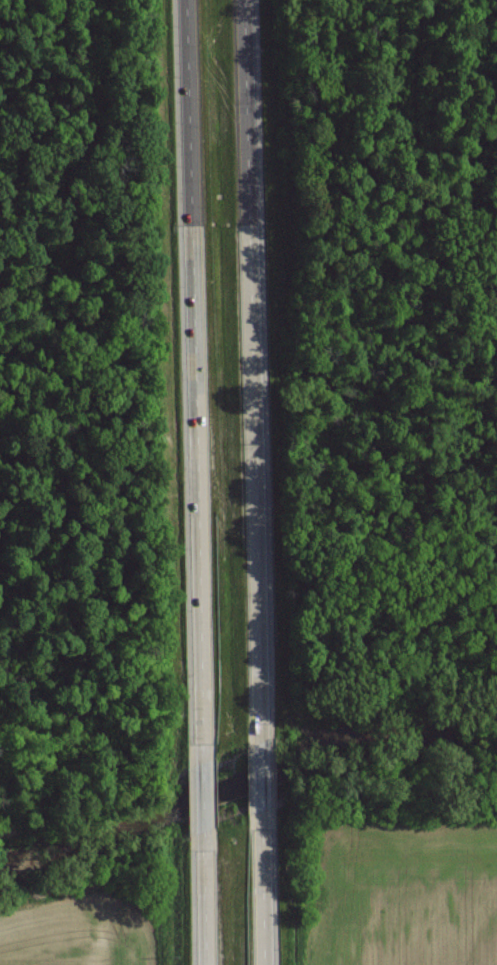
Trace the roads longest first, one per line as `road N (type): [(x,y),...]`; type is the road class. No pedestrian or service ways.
road 1 (motorway): [(185,0),(203,761)]
road 2 (motorway): [(260,742),(242,0)]
road 3 (motorway): [(263,964),(262,812)]
road 4 (motorway): [(204,832),(205,964)]

